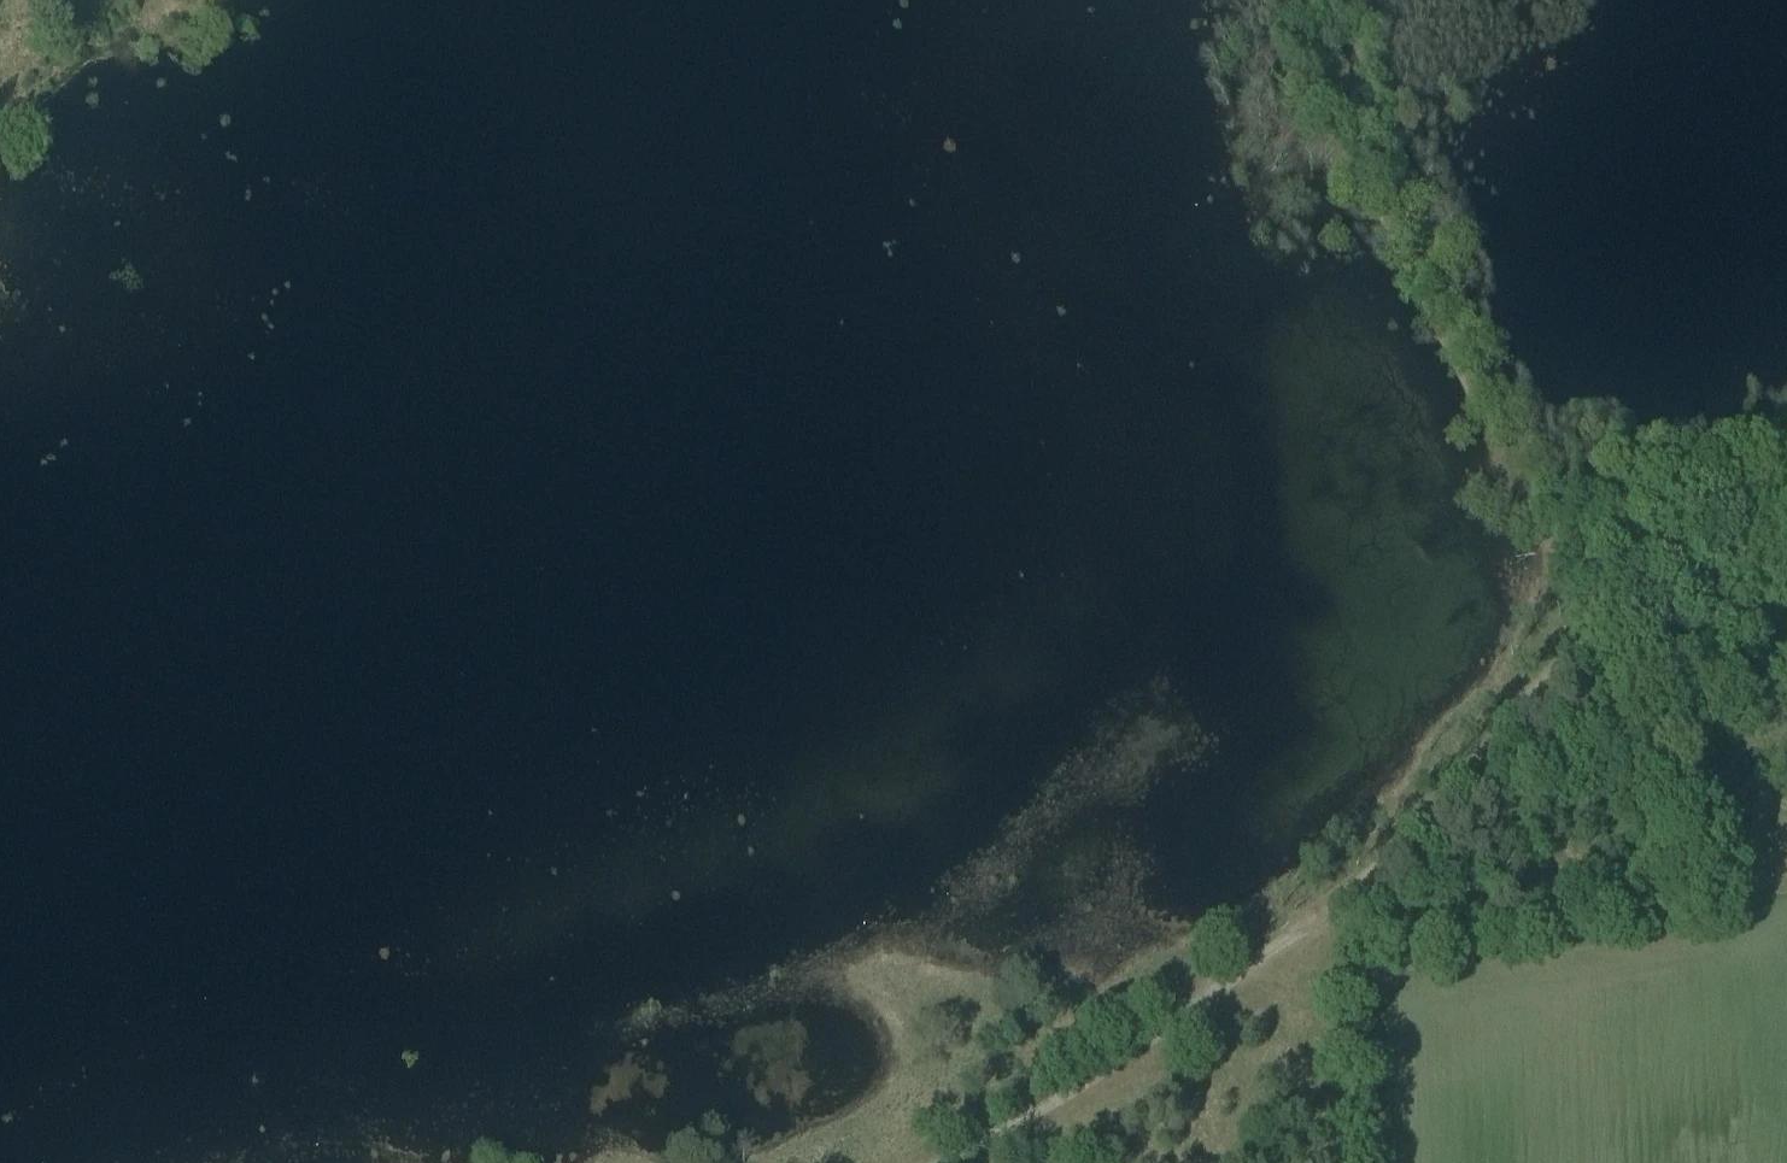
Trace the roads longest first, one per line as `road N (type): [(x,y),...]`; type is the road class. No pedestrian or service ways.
road 1 (track): [(1786,525),(1608,657),(1307,936),(1080,1106),(945,1162)]
road 2 (track): [(1475,783),(1662,759),(1786,798)]

